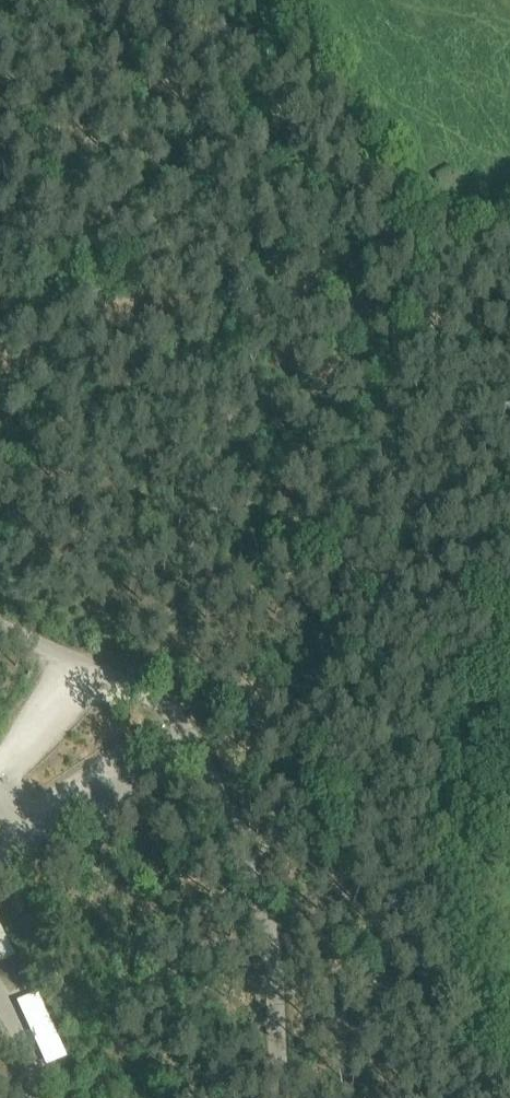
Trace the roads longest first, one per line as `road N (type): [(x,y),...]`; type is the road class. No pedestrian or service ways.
road 1 (track): [(305,796),(339,761),(403,599),(438,567),(443,504),(393,415),(404,305),(391,267)]
road 2 (track): [(0,474),(391,267)]
road 3 (track): [(416,1097),(402,1007),(305,796)]

